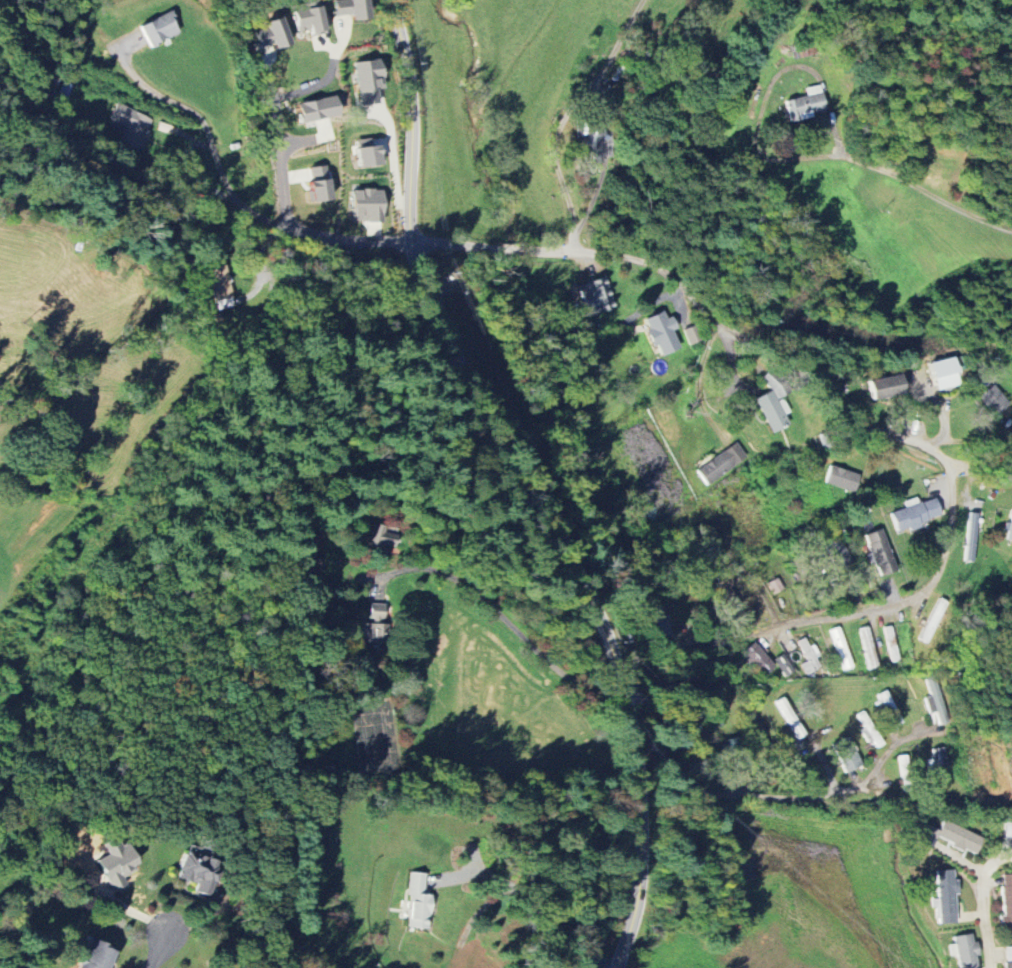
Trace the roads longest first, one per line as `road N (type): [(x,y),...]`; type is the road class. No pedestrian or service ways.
road 1 (residential): [(413,245),(572,251),(652,264),(696,303),(772,342),(844,417),(933,449),(950,469),(956,523),(940,580),(893,605),(648,653),(634,673),(638,694)]
road 2 (tertiary): [(620,967),(643,888),(643,792),(629,695),(593,593),(420,279),(411,217),(412,87),(392,0)]
road 3 (residential): [(629,695),(649,700),(678,779),(702,792),(805,797),(849,790),(899,740),(935,730)]
road 4 (residential): [(572,251),(573,213),(556,134),(643,0)]
road 5 (residential): [(1011,857),(989,866),(983,883),(992,967)]

